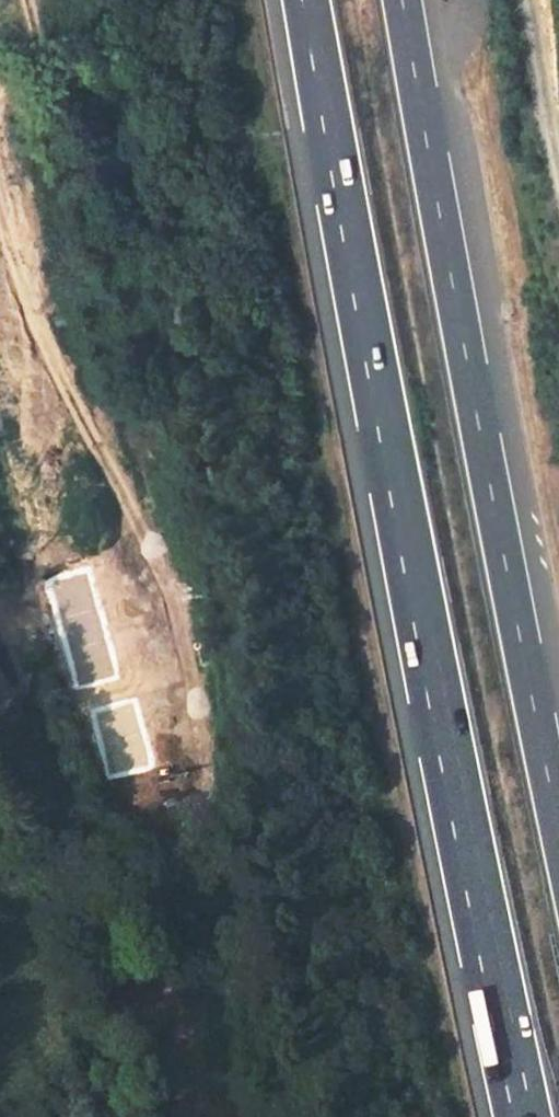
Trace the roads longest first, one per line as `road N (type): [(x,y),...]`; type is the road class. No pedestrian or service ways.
road 1 (motorway): [(308,0),(524,1116)]
road 2 (motorway): [(558,814),(405,0)]

